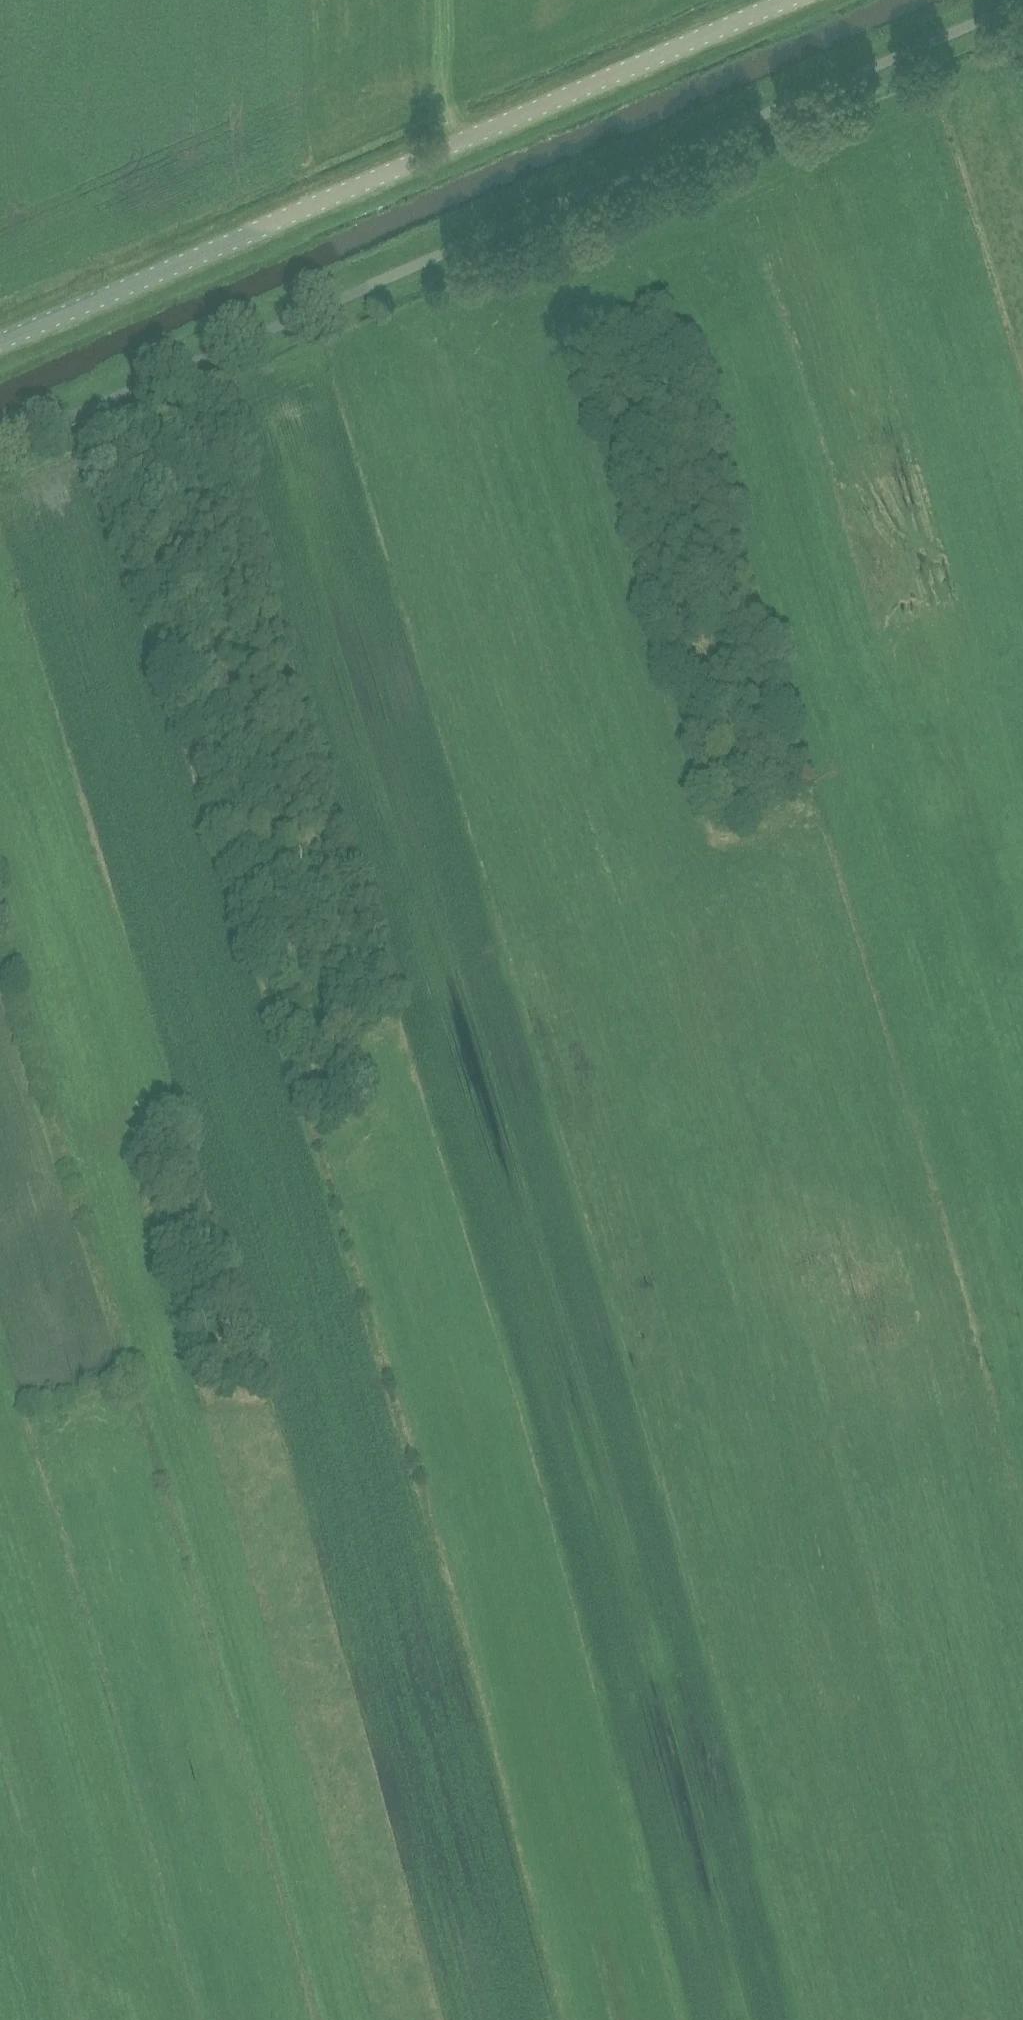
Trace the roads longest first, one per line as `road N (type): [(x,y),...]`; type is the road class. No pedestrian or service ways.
road 1 (unclassified): [(0,446),(1022,2)]
road 2 (unclassified): [(0,342),(788,0)]

